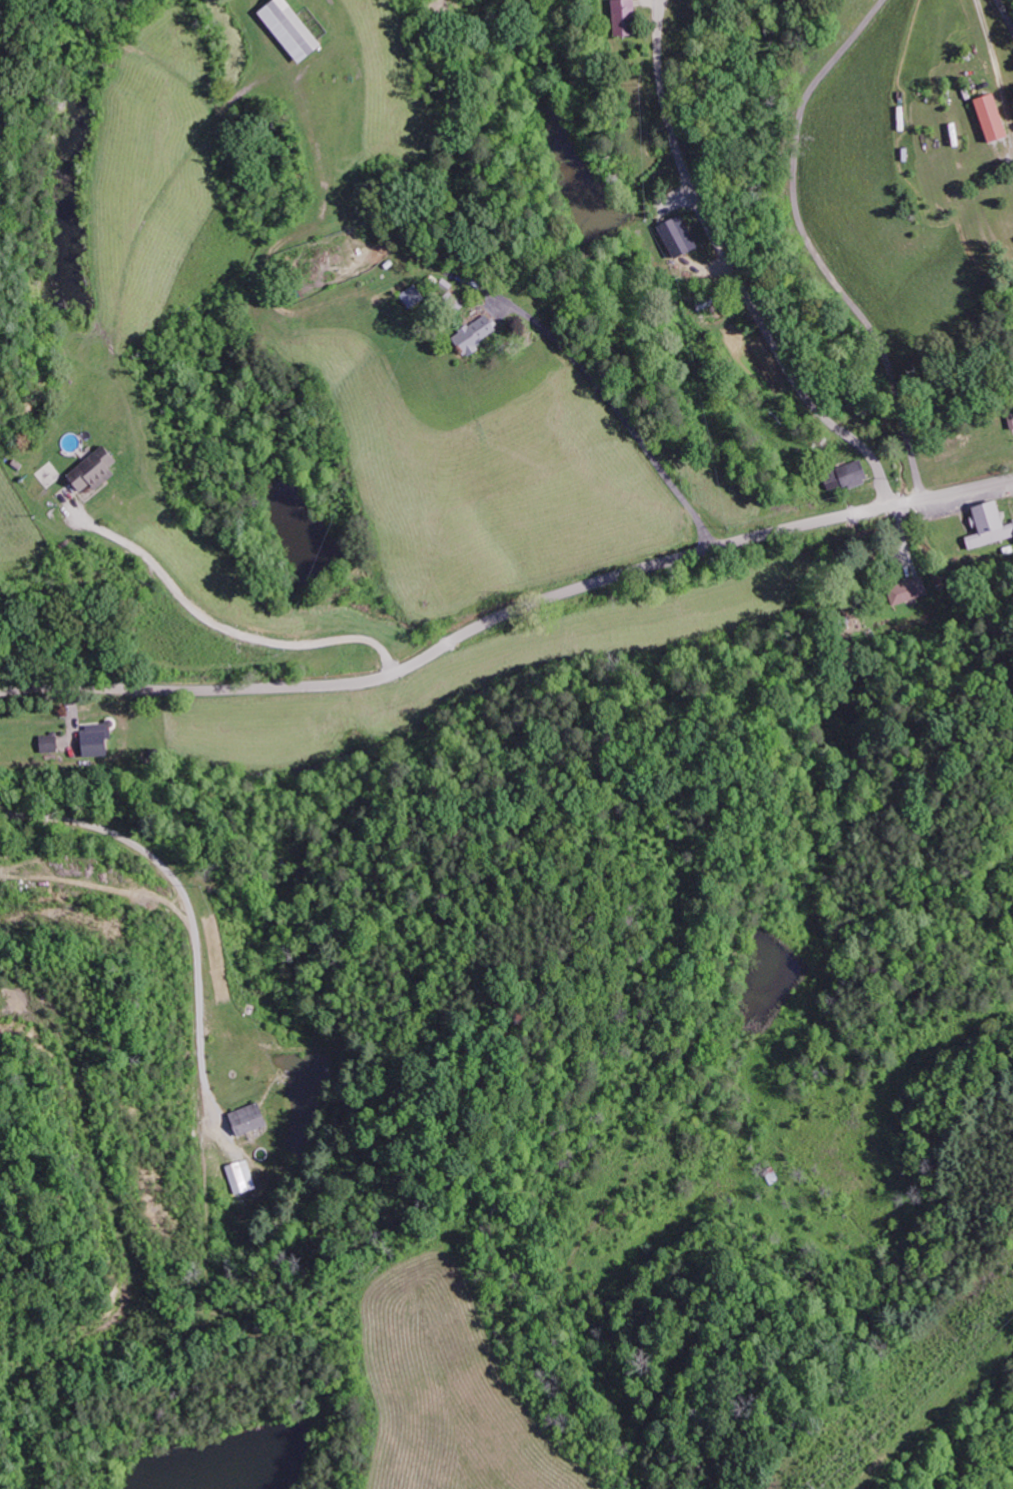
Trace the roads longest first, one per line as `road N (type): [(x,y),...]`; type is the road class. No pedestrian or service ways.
road 1 (residential): [(0,690),(355,682),(400,670),(484,622),(598,580),(749,536),(1012,478)]
road 2 (residential): [(888,505),(871,458),(800,388),(703,208),(660,78),(660,0)]
road 3 (residential): [(717,545),(478,248)]

